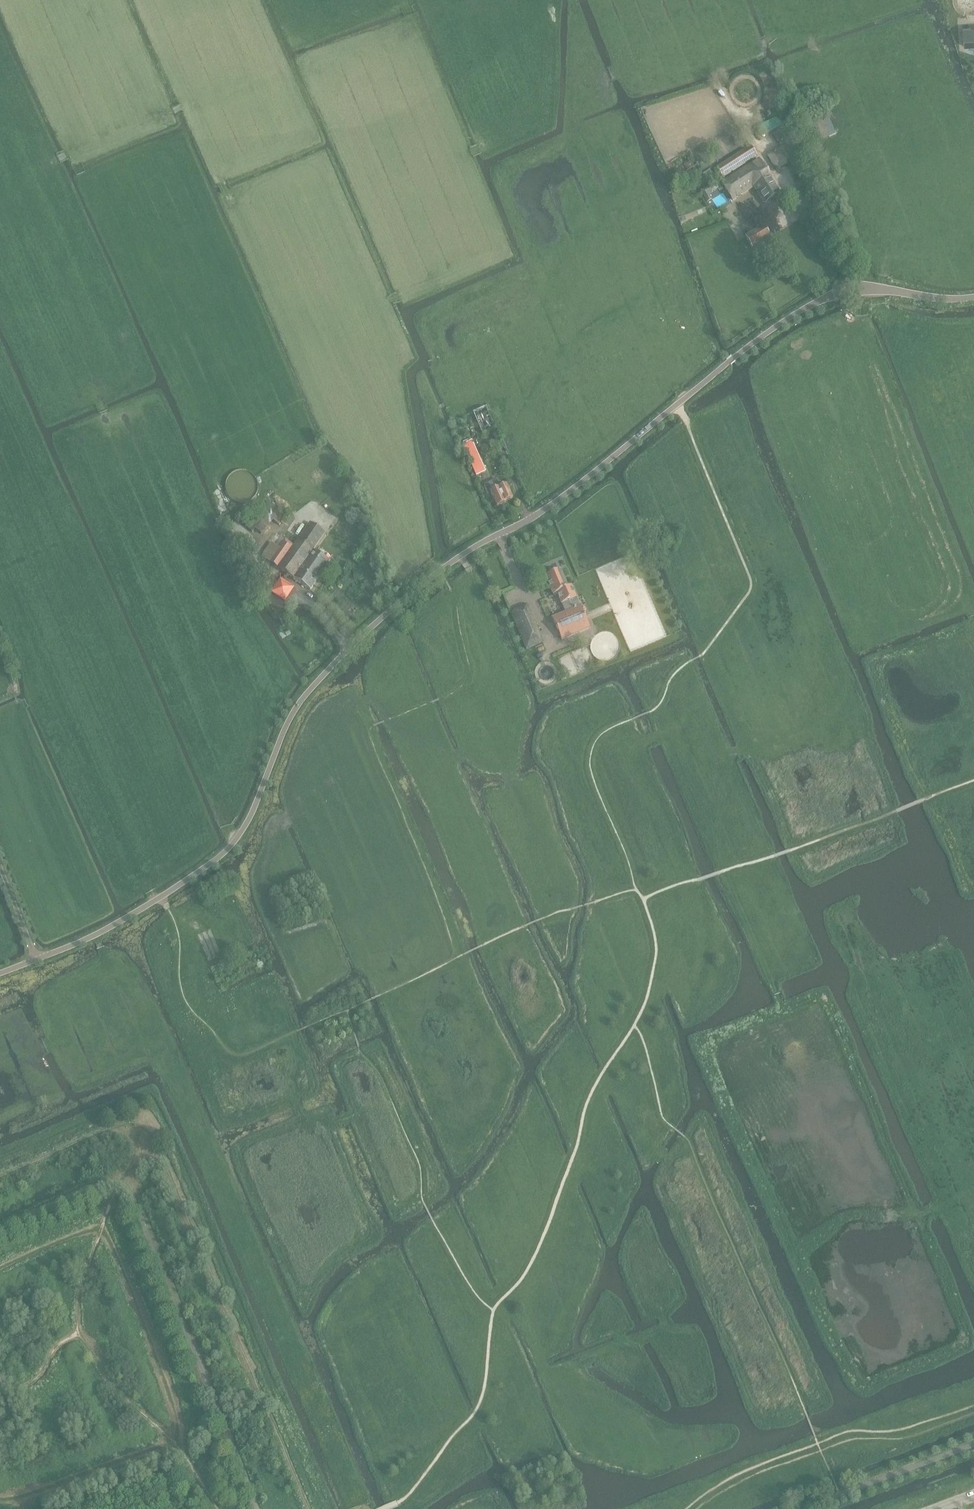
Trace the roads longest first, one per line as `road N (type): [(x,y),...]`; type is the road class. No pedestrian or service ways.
road 1 (unclassified): [(0,975),(113,926),(215,860),(245,825),(299,706),(369,631),(461,557),(589,480),(773,330),(840,294),(973,297)]

